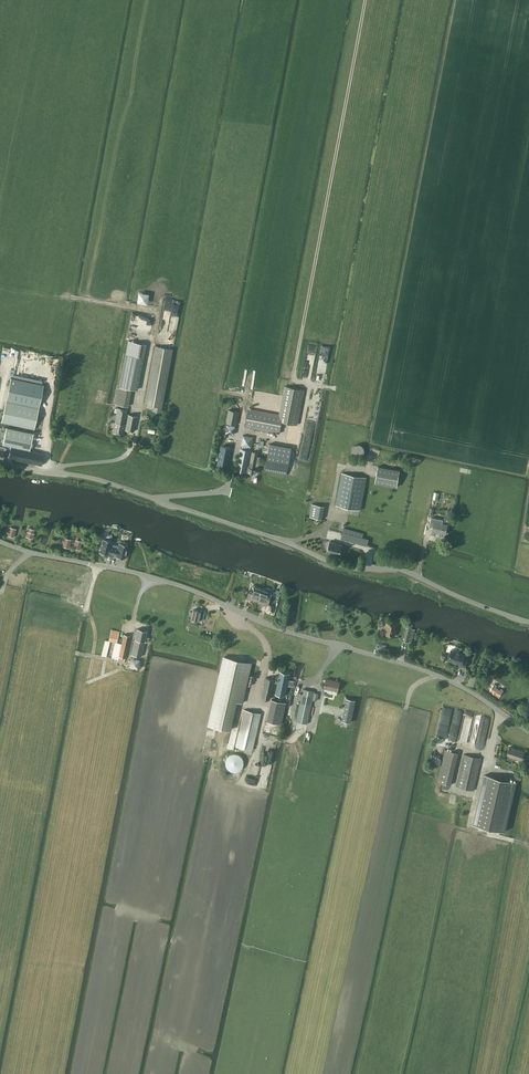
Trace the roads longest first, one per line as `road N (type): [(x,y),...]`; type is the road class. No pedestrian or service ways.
road 1 (unclassified): [(528,733),(430,673),(283,631),(151,577),(0,541)]
road 2 (tertiary): [(528,623),(401,570),(339,565),(127,489),(0,463)]
road 3 (track): [(293,382),(365,0)]

